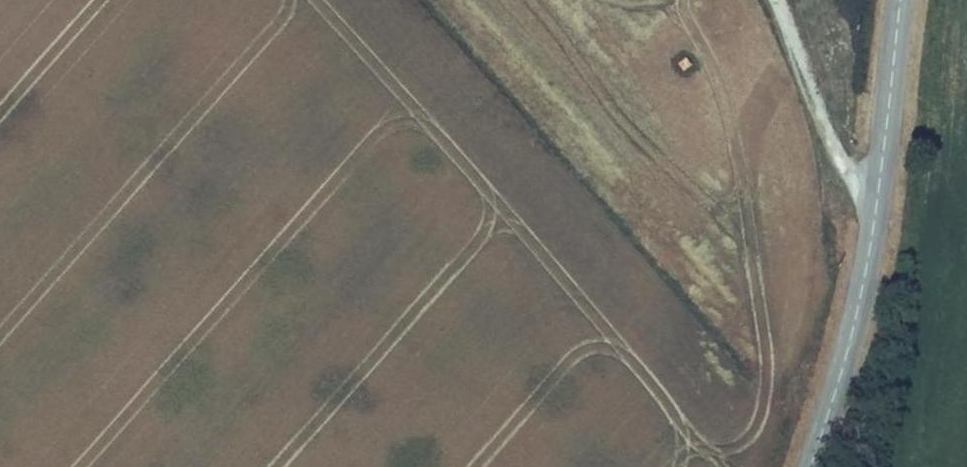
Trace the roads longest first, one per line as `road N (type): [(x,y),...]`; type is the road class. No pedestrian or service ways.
road 1 (tertiary): [(806,466),(863,287),(898,0)]

